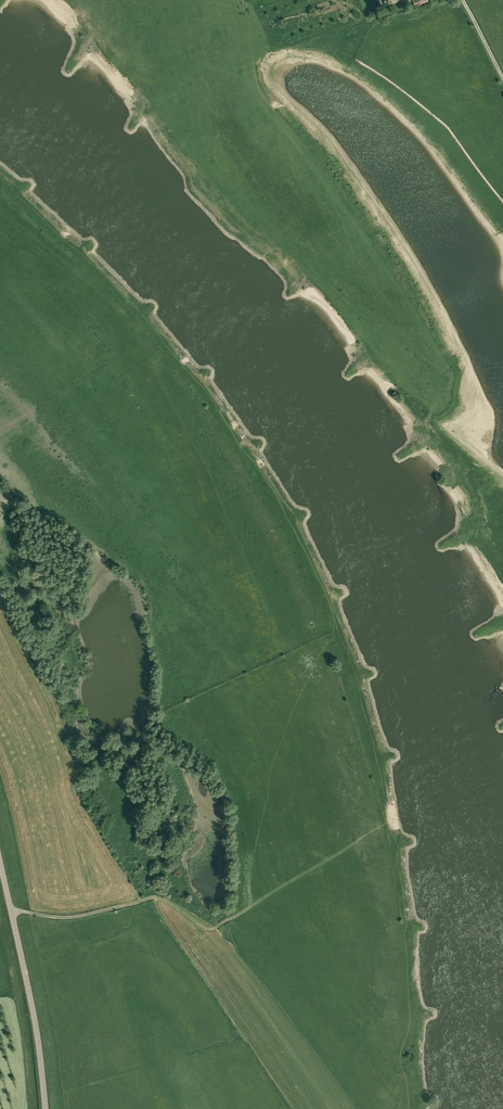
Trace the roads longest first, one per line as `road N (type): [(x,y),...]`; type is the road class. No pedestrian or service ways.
road 1 (tertiary): [(46,1108),(0,860)]
road 2 (track): [(11,910),(70,917),(156,898),(181,908)]

